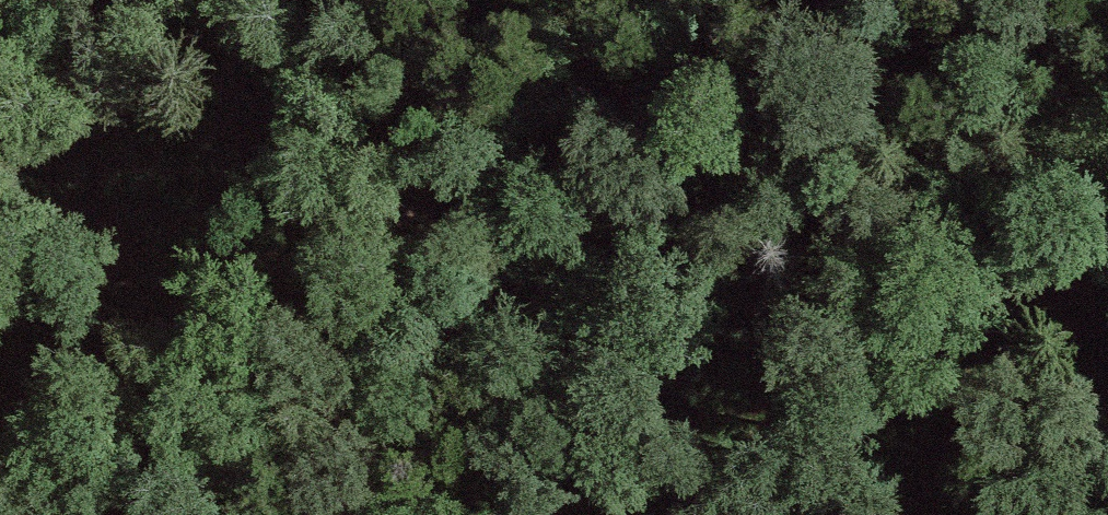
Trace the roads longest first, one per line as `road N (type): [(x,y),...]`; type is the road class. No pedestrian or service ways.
road 1 (track): [(1107,279),(955,349),(706,417),(50,514)]
road 2 (track): [(672,0),(395,197),(113,335),(0,417)]

